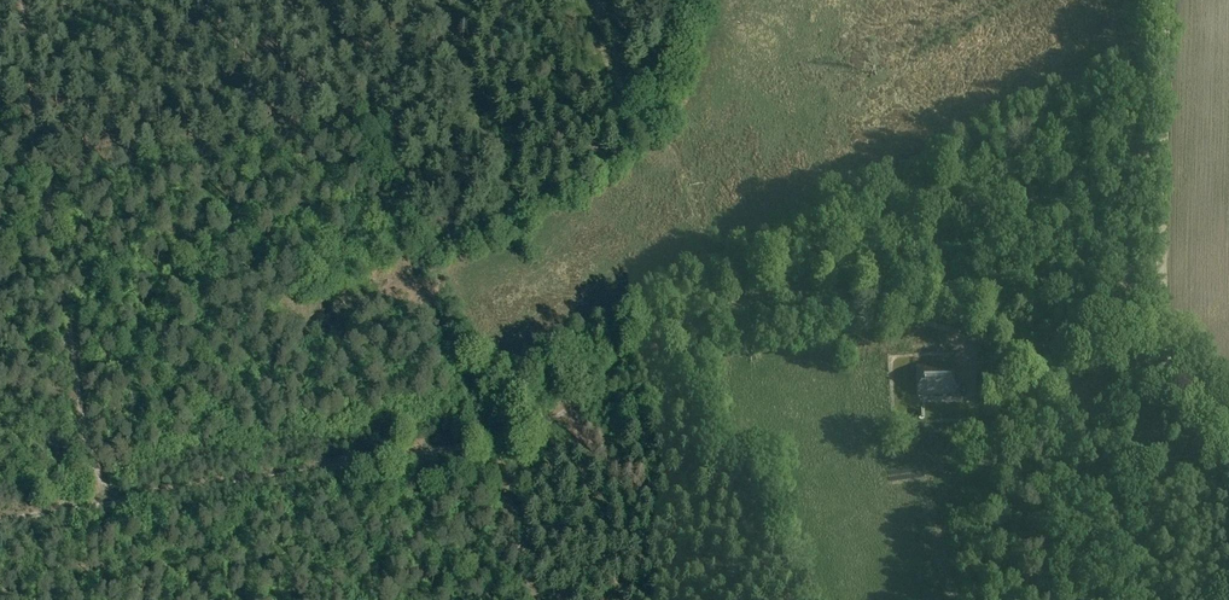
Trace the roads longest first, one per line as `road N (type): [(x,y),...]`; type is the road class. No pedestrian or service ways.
road 1 (track): [(0,521),(473,446),(512,433),(760,297),(839,300),(1014,342),(1168,348)]
road 2 (track): [(104,504),(21,0)]
road 3 (track): [(1168,0),(1168,348)]

